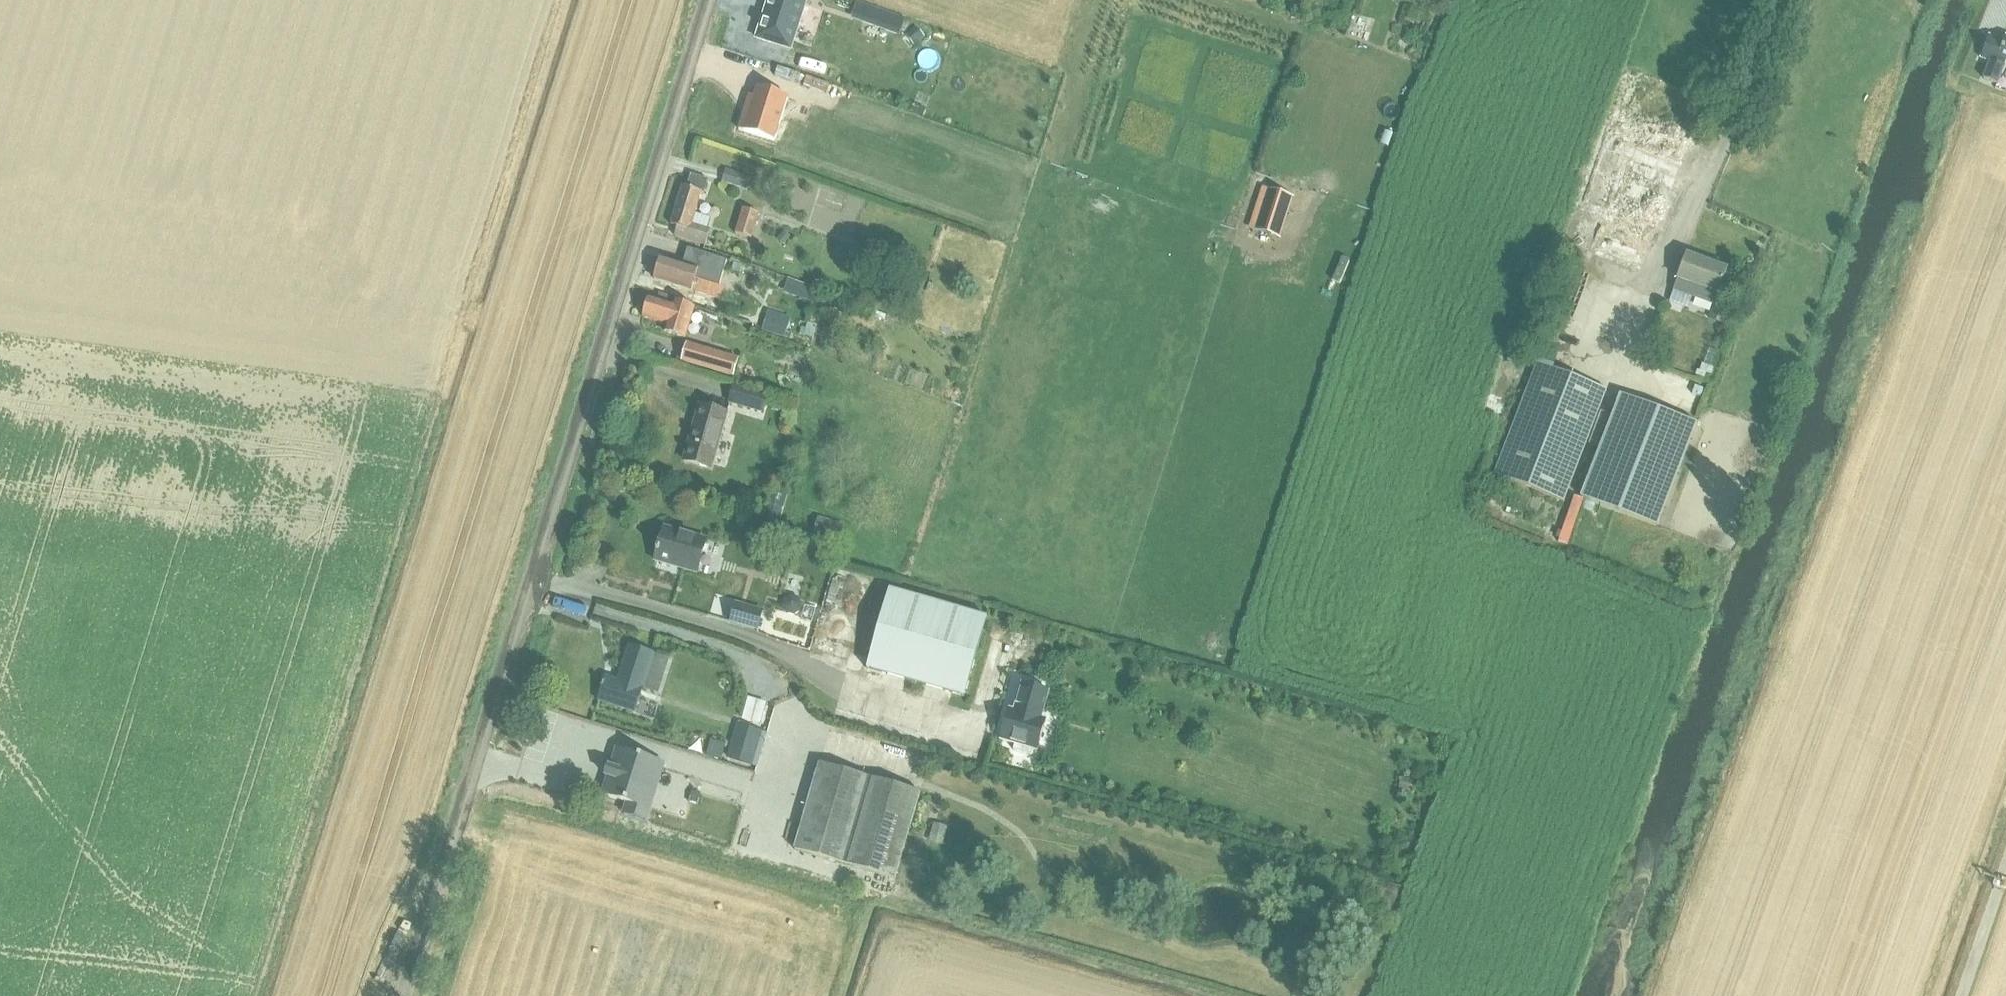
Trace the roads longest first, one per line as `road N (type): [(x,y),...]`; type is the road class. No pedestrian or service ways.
road 1 (tertiary): [(403,995),(710,0)]
road 2 (unclassified): [(1965,995),(2005,878)]

